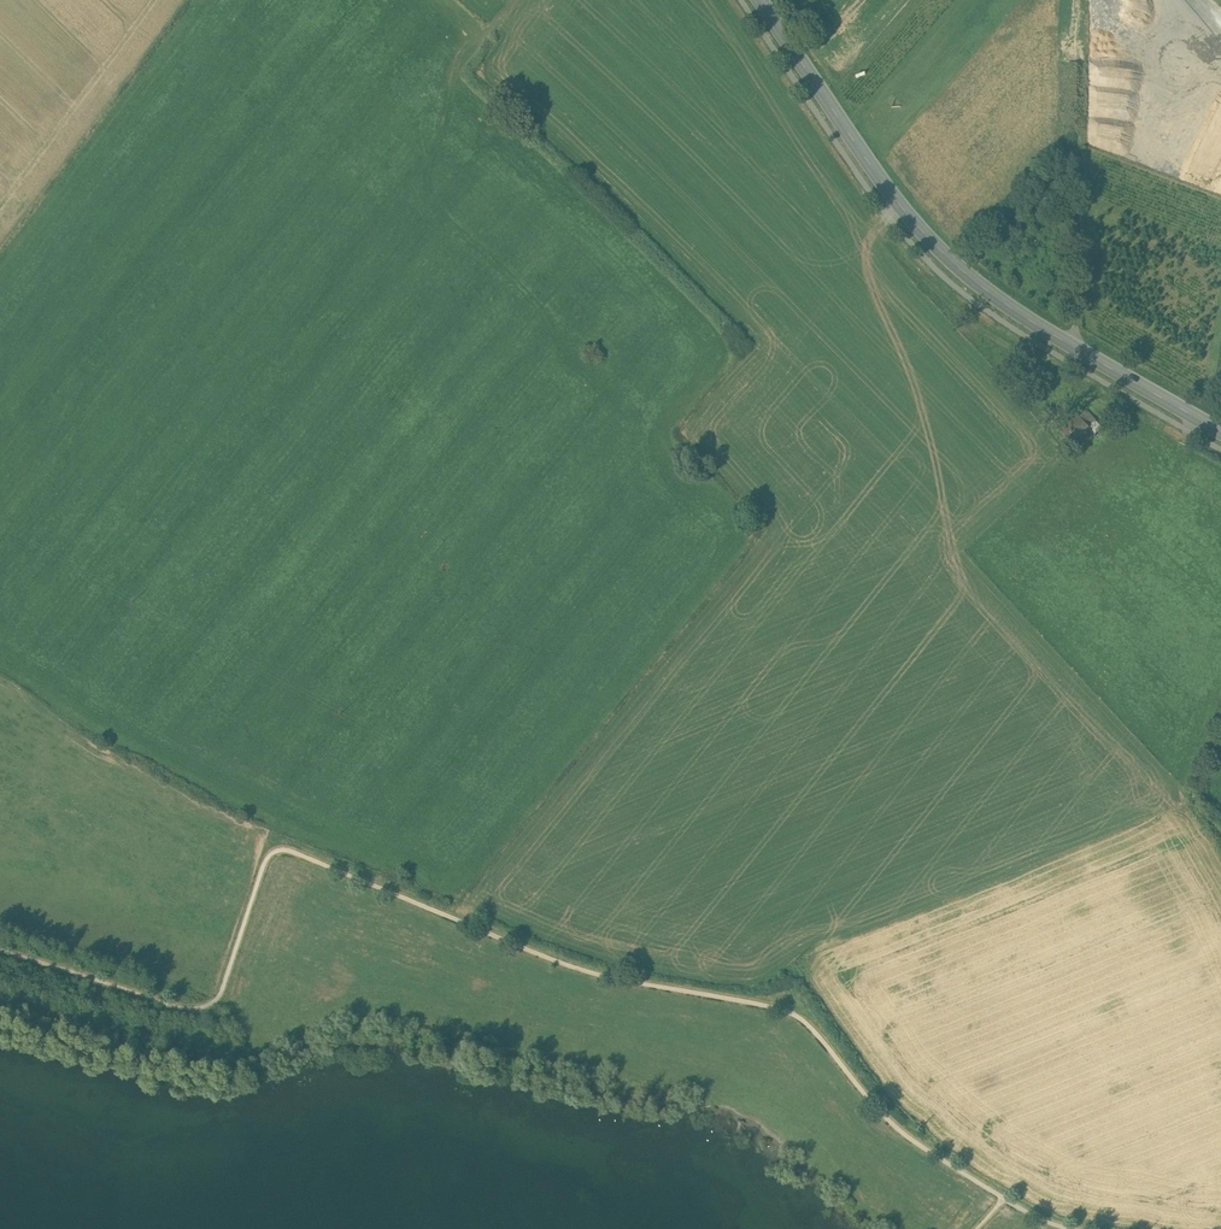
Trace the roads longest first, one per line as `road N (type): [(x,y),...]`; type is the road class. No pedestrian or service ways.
road 1 (secondary): [(1220,432),(1037,325),(943,253),(887,189),(759,0)]
road 2 (track): [(1076,348),(1077,140)]

